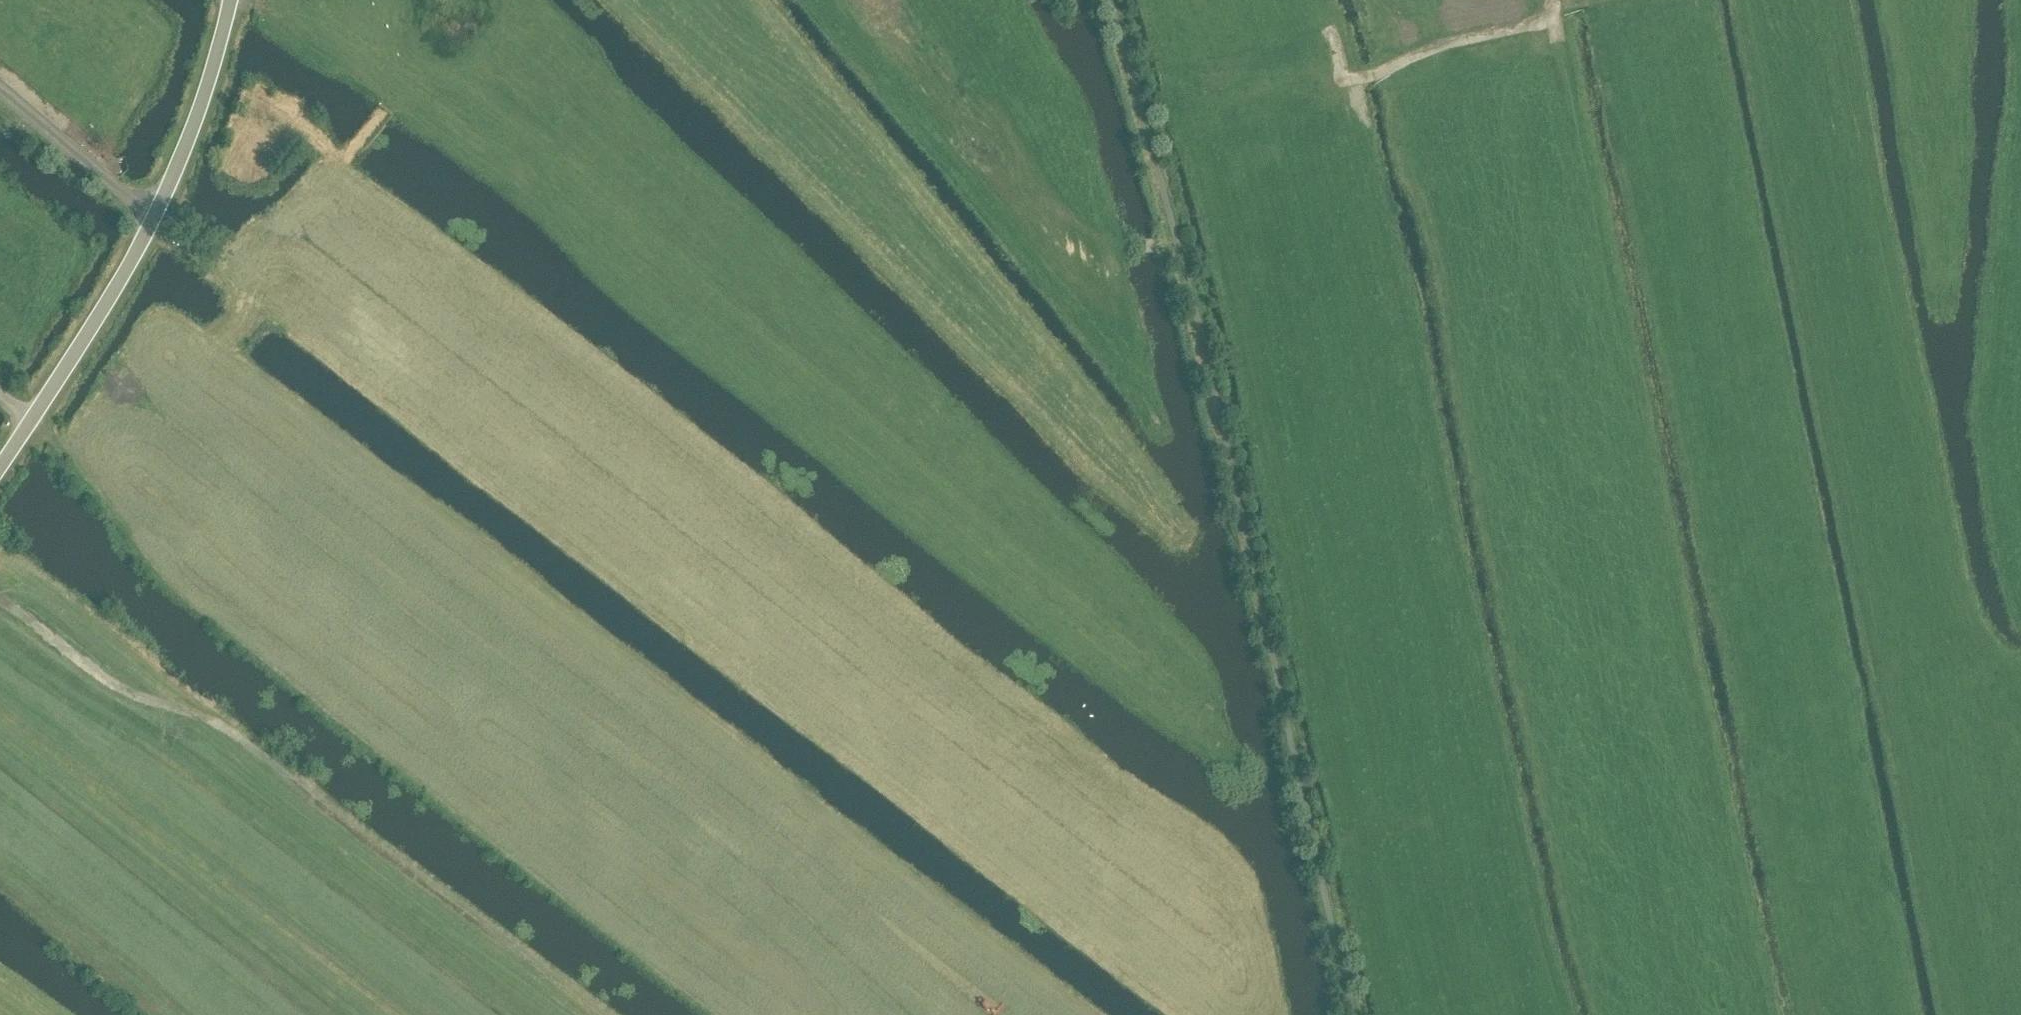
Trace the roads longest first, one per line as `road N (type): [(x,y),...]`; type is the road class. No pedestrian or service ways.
road 1 (unclassified): [(0,468),(156,215),(217,56),(230,0)]
road 2 (track): [(1552,0),(1550,21),(1439,47),(1373,76),(1346,80),(1335,41)]

